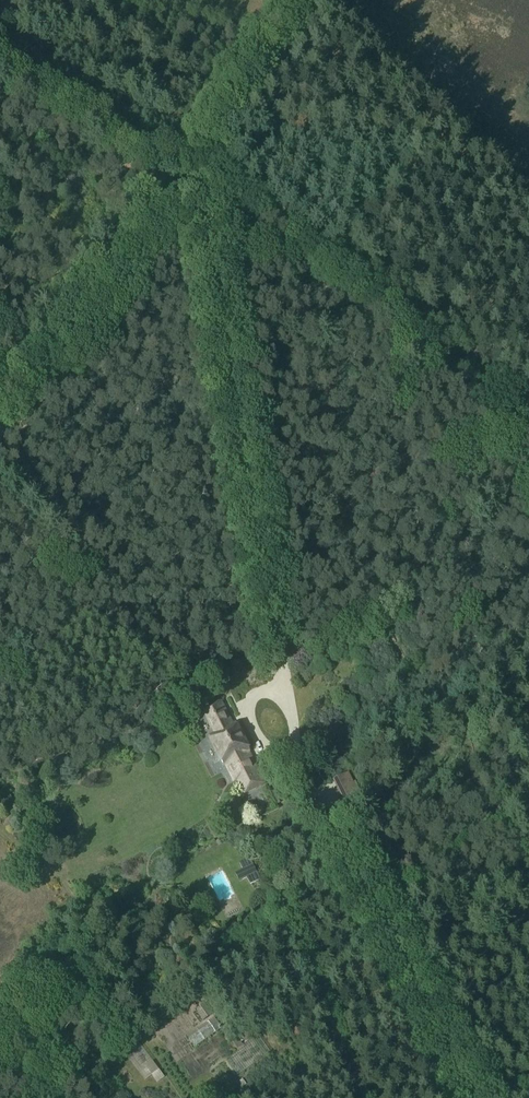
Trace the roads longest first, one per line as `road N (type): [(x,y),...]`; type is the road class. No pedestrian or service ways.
road 1 (track): [(192,169),(208,215),(286,686)]
road 2 (track): [(528,406),(252,192),(198,186)]
road 3 (track): [(0,429),(192,169)]
road 4 (track): [(187,1079),(156,1035),(32,1022),(0,1007)]
road 5 (track): [(192,169),(318,0)]

